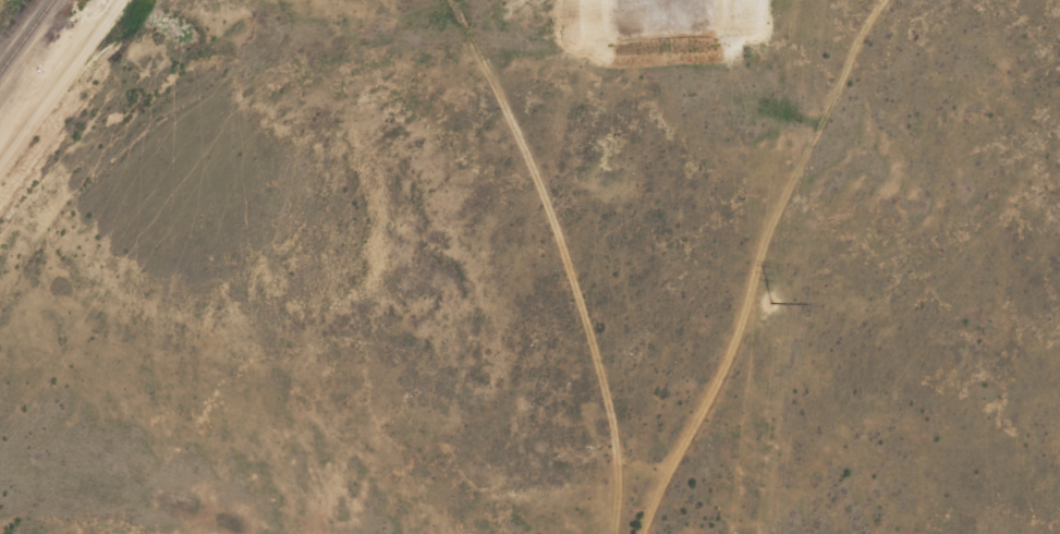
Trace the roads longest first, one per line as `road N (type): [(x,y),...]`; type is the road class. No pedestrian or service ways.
road 1 (residential): [(634,460),(644,411),(702,383),(838,131),(889,0)]
road 2 (residential): [(644,411),(613,375),(590,280),(471,100),(425,0)]
road 3 (residential): [(0,165),(122,0)]

